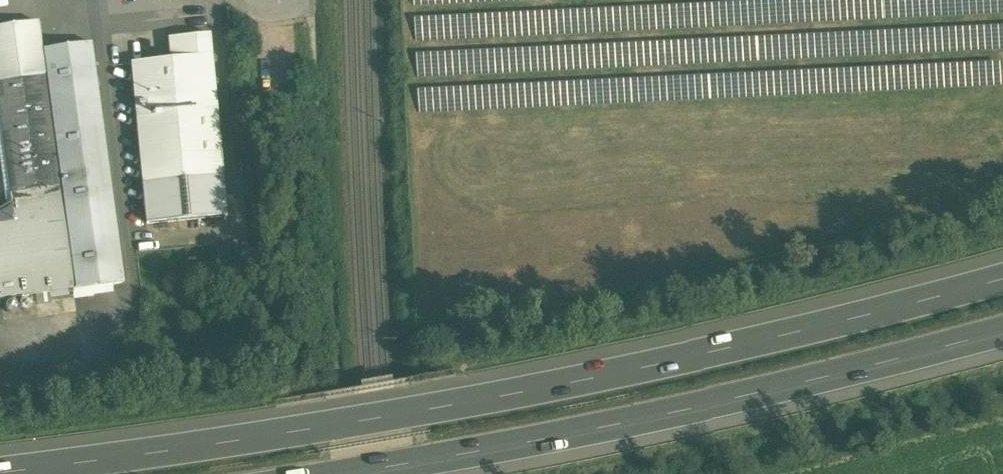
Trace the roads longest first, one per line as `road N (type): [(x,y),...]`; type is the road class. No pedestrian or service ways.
road 1 (motorway): [(1002,297),(637,386),(26,473)]
road 2 (motorway): [(376,473),(753,408),(1002,346)]

